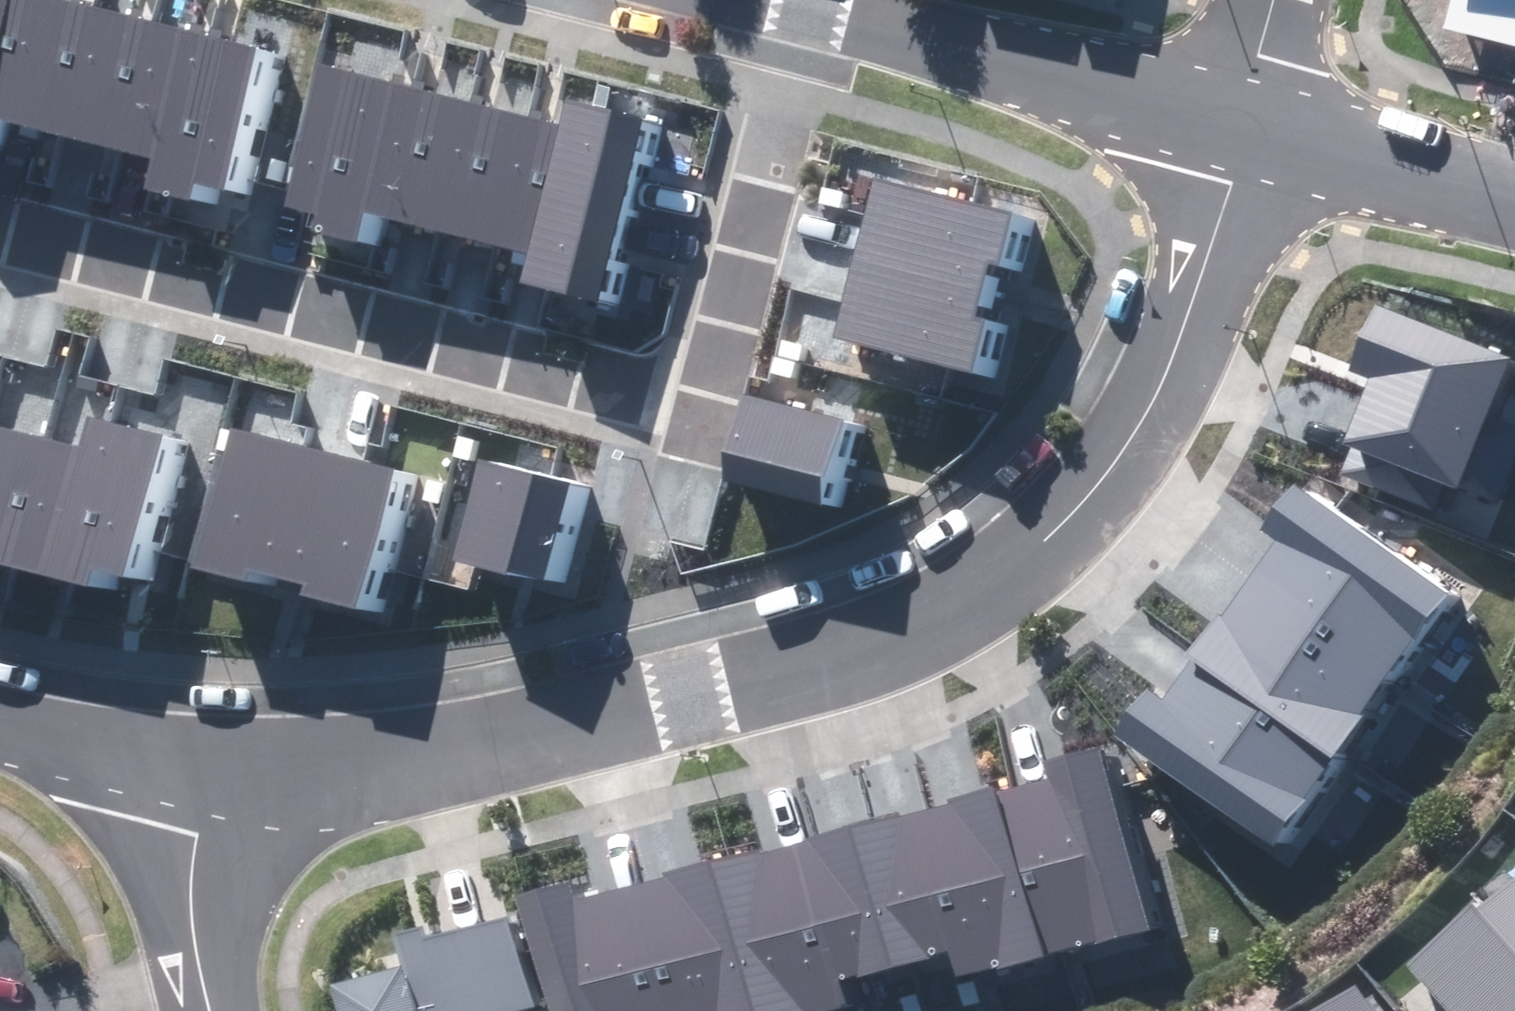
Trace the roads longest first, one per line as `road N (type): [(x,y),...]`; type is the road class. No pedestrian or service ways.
road 1 (residential): [(1243,107),(1229,182),(1145,420),(1044,543),(923,624),(688,697),(429,750),(298,763),(205,759)]
road 2 (residential): [(0,245),(639,402),(677,400),(723,353),(810,5)]
road 3 (residential): [(1243,107),(810,5)]
road 4 (residential): [(1514,181),(1243,107)]
road 5 (residential): [(210,1010),(191,908),(205,759)]
road 6 (residential): [(205,759),(0,713)]

